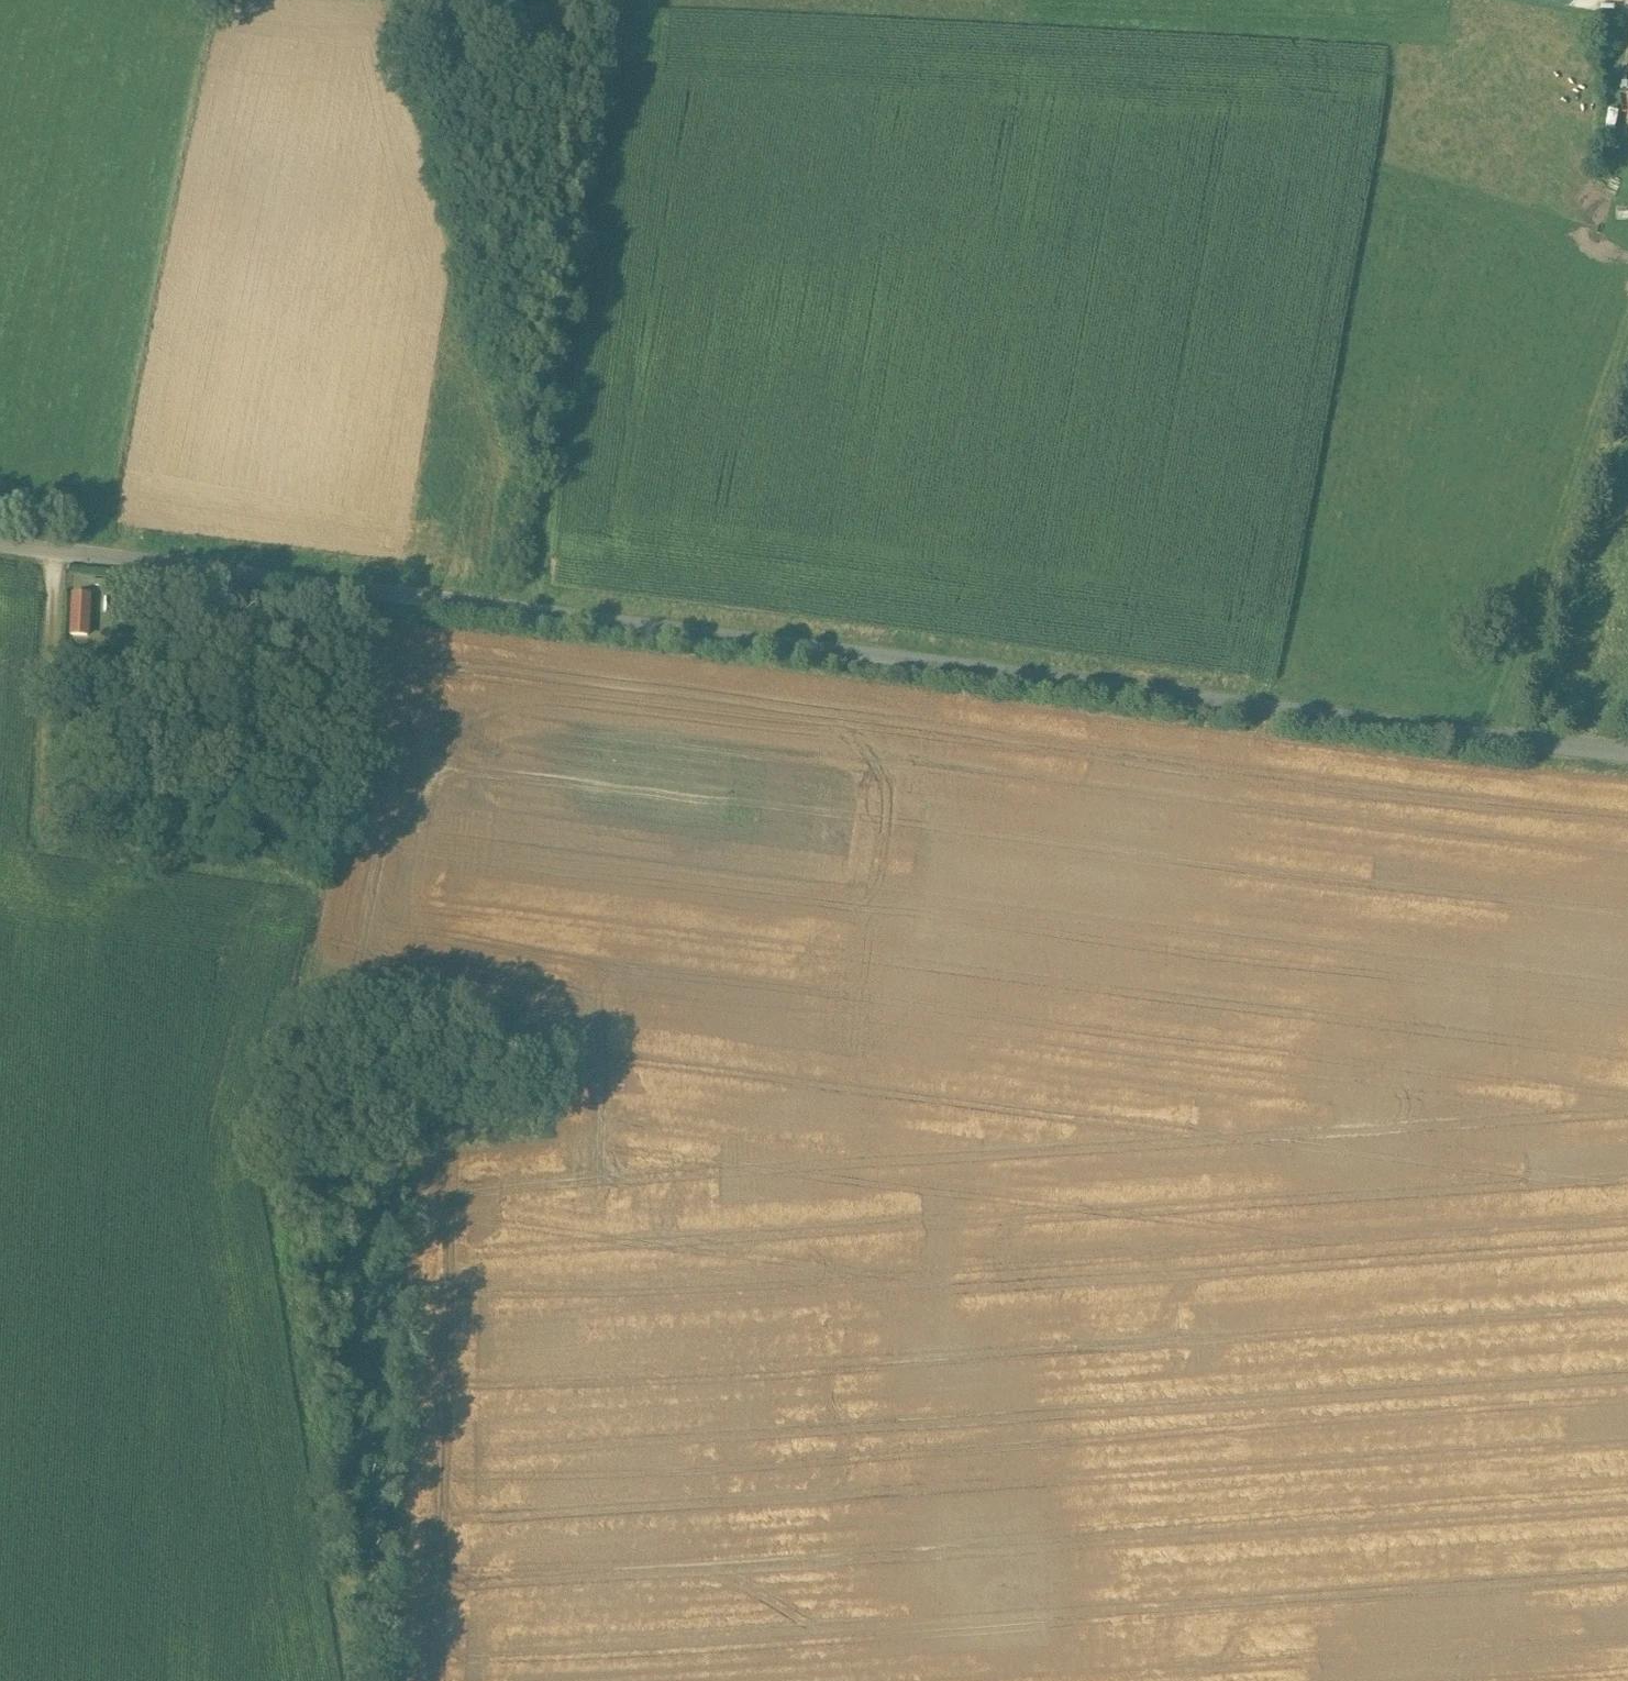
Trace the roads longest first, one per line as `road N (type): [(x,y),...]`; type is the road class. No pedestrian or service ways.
road 1 (unclassified): [(0,540),(1627,752)]

